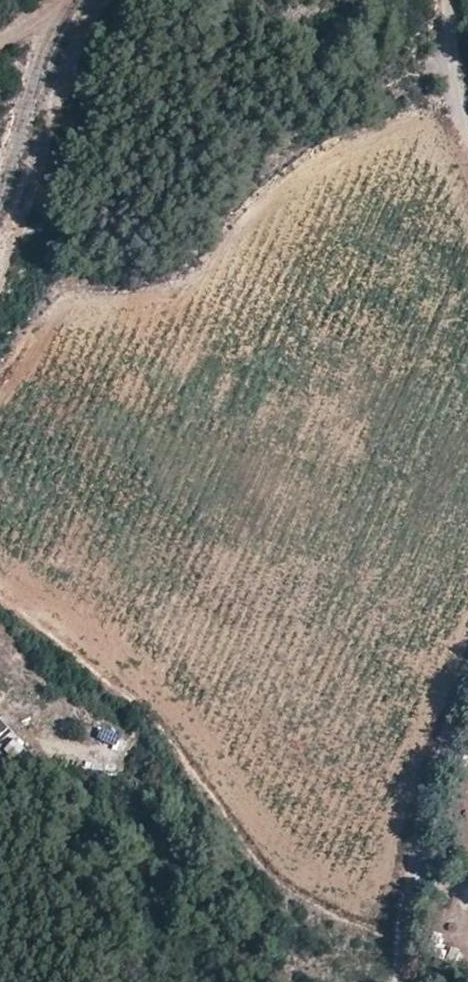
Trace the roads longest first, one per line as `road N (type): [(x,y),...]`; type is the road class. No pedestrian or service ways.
road 1 (unclassified): [(401,981),(412,871),(467,683)]
road 2 (track): [(113,0),(62,85),(0,264)]
road 3 (track): [(0,197),(69,0)]
road 4 (unclassified): [(467,119),(449,0)]

